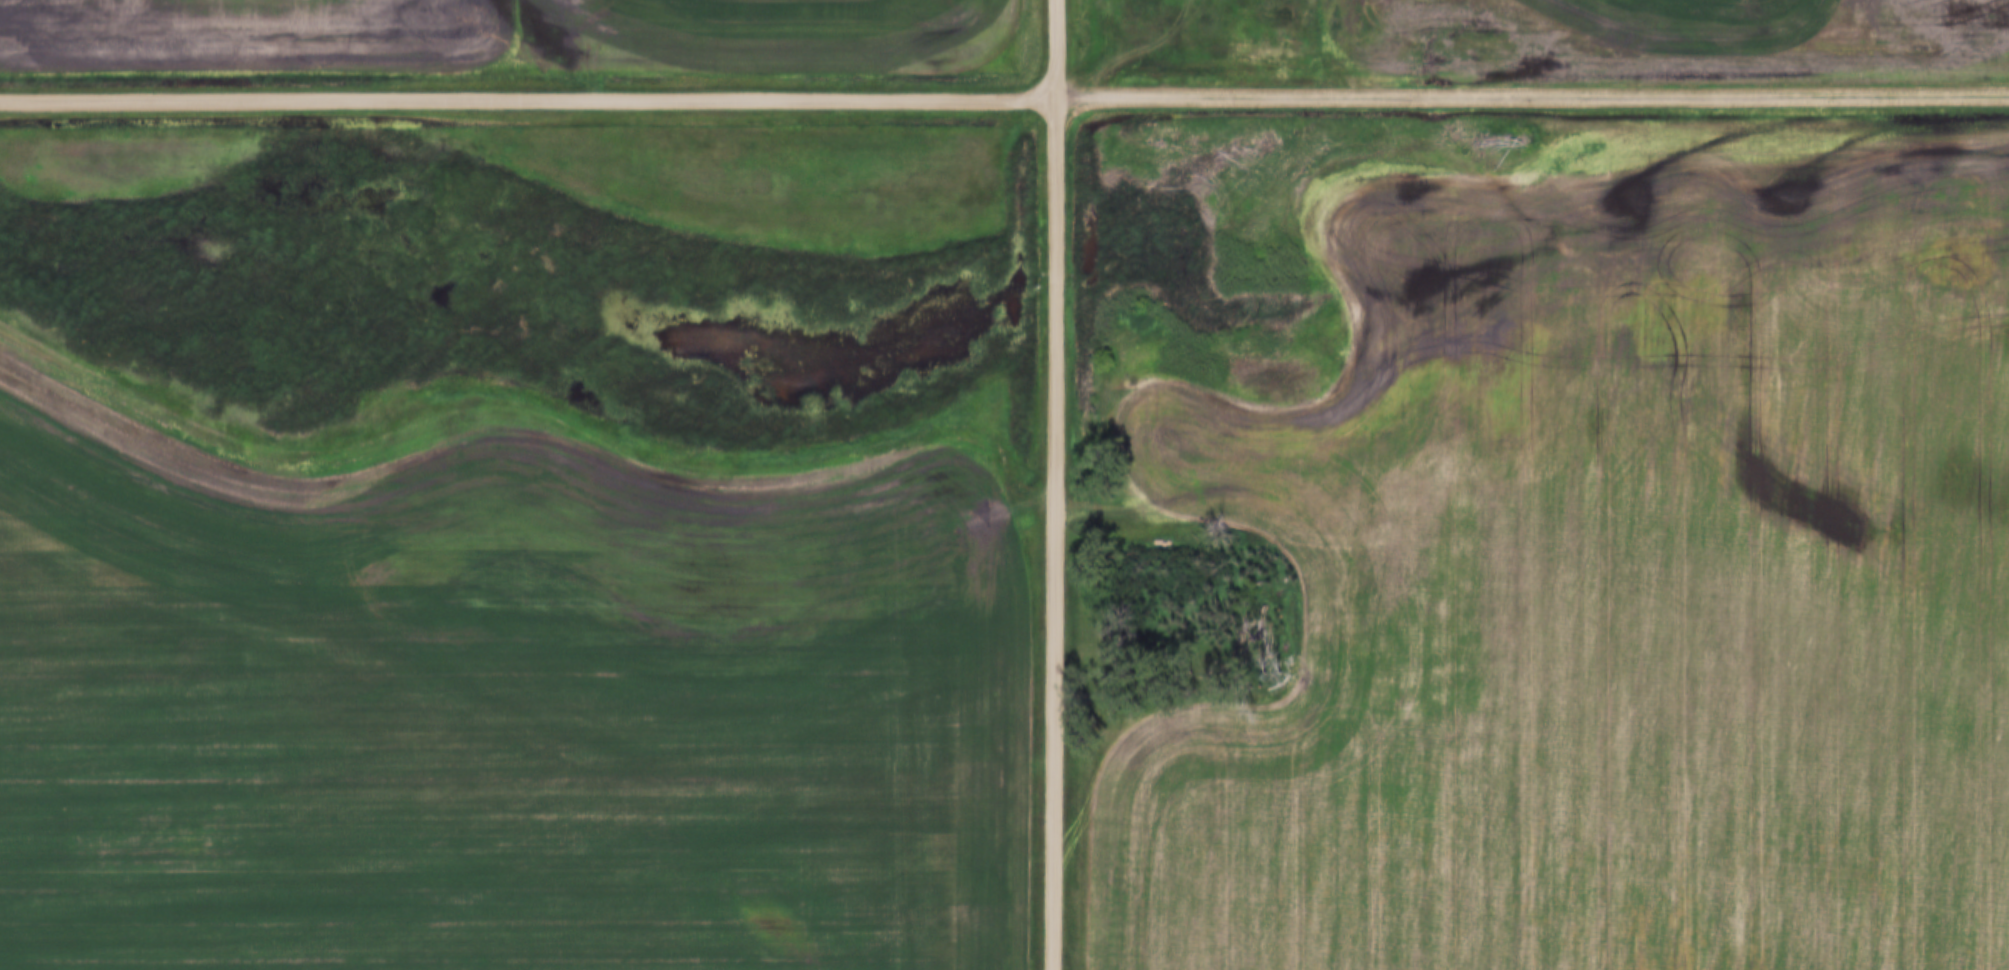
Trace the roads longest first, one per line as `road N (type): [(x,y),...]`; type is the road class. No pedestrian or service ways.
road 1 (residential): [(1057,92),(0,93)]
road 2 (residential): [(1054,969),(1057,0)]
road 3 (track): [(2008,87),(1057,92)]

